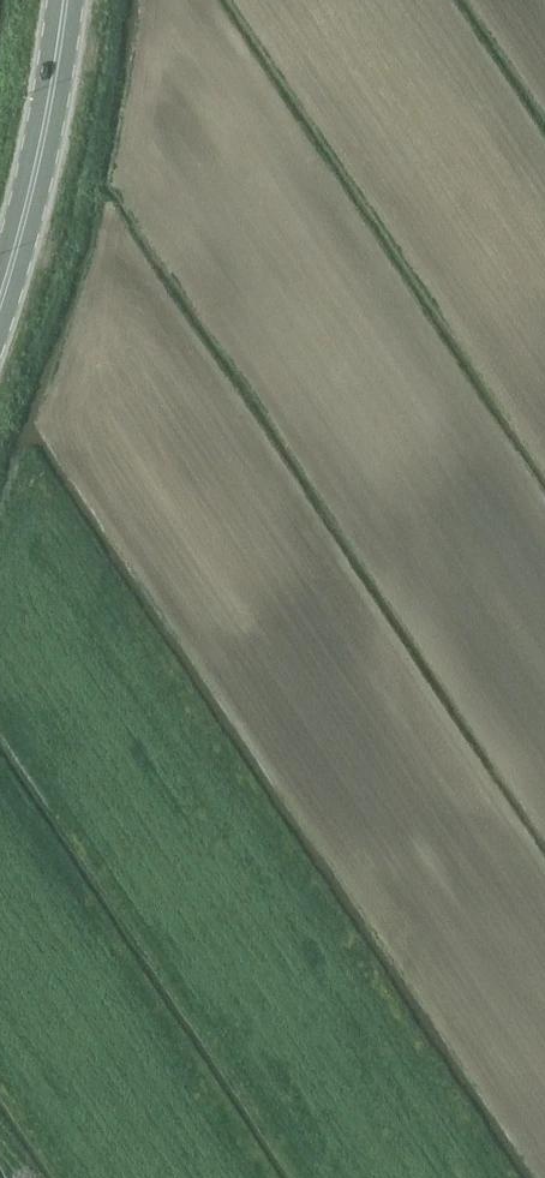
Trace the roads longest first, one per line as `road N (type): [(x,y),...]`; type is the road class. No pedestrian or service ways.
road 1 (primary): [(0,308),(51,106),(67,0)]

